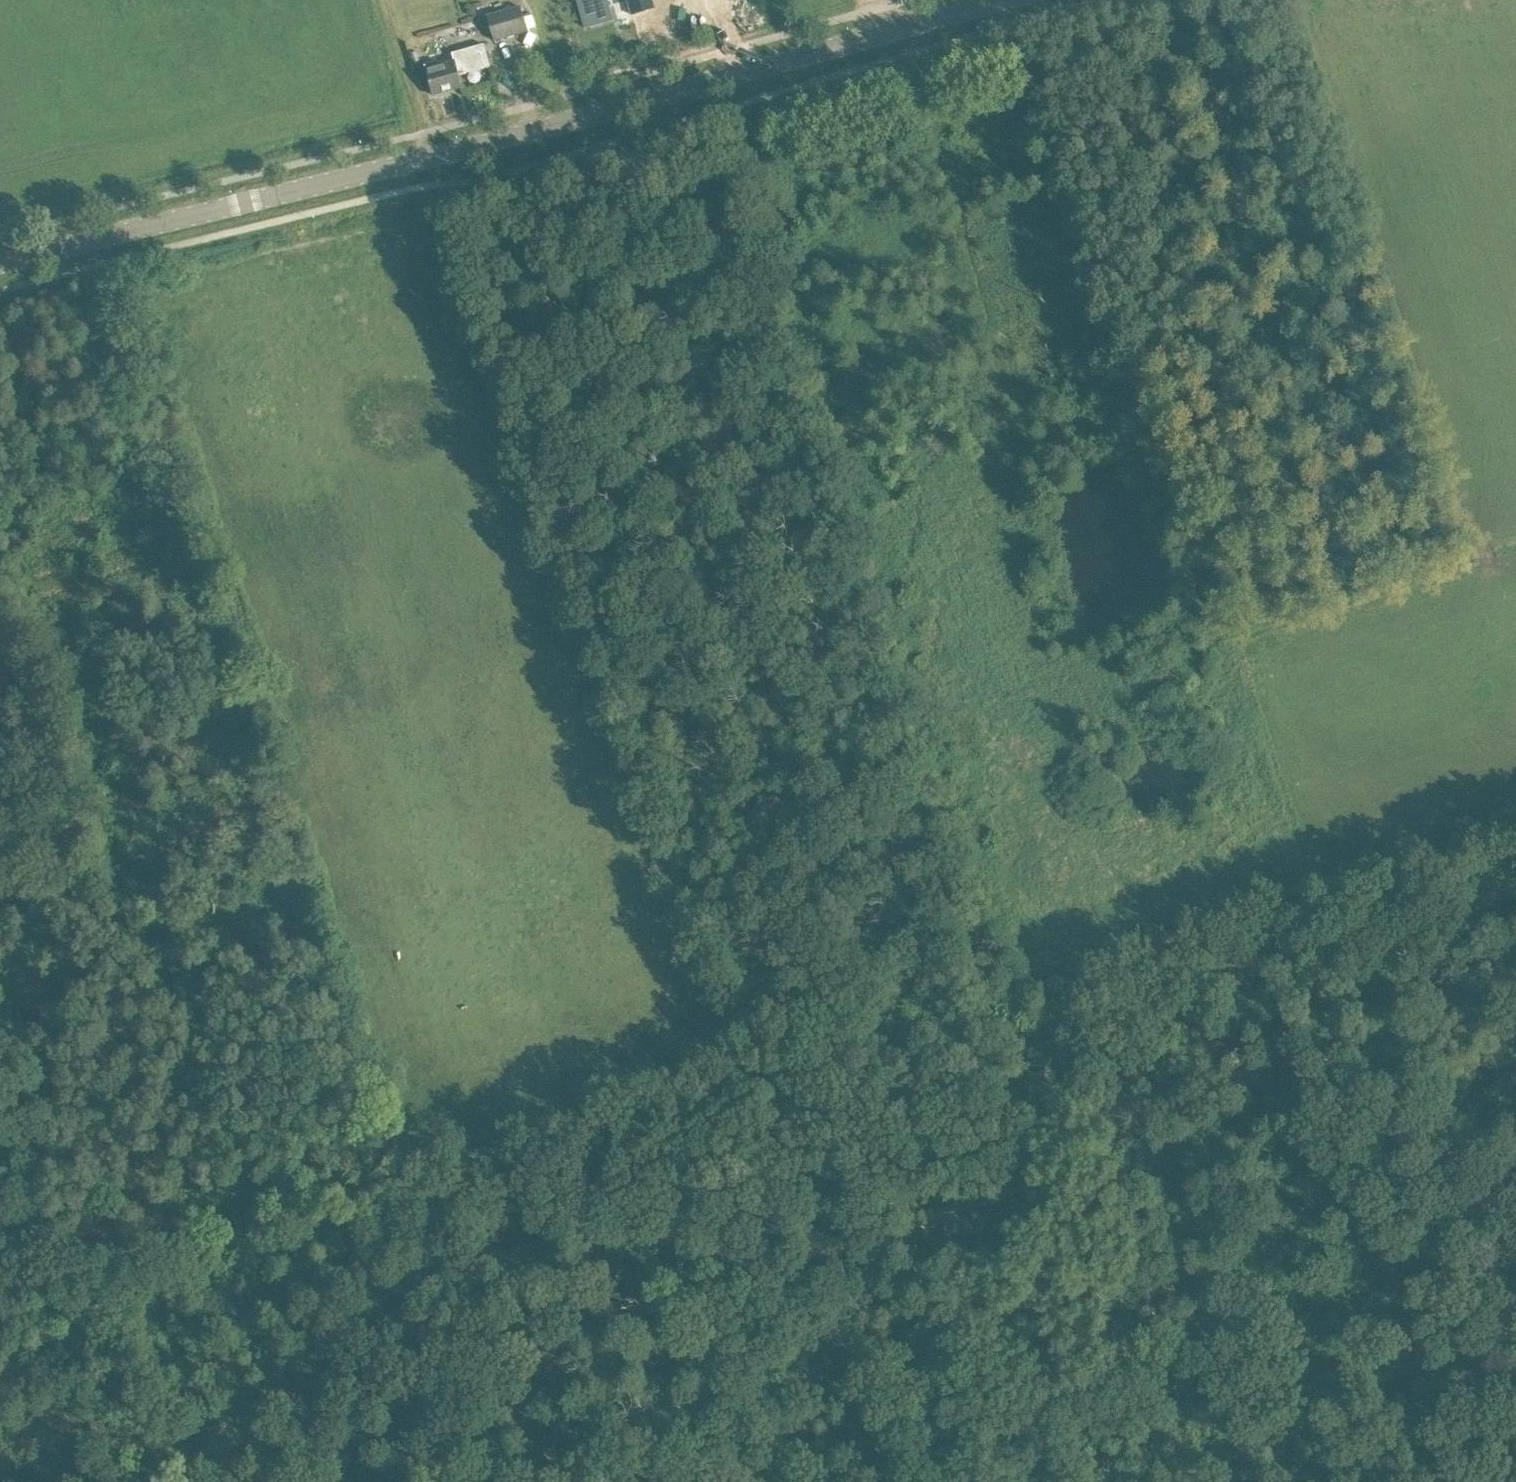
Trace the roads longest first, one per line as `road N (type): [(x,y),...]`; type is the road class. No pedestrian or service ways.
road 1 (tertiary): [(0,262),(1000,0)]

